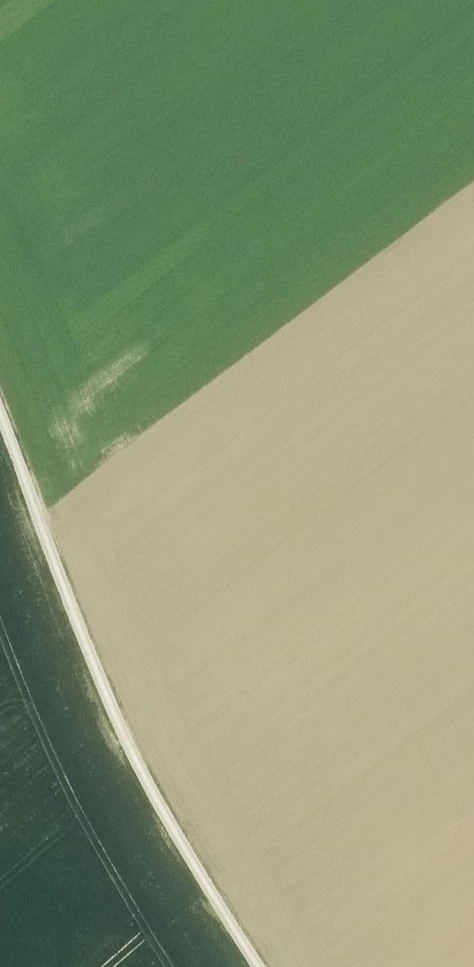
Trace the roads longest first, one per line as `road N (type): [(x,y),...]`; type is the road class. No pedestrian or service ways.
road 1 (track): [(0,412),(146,781),(258,966)]

